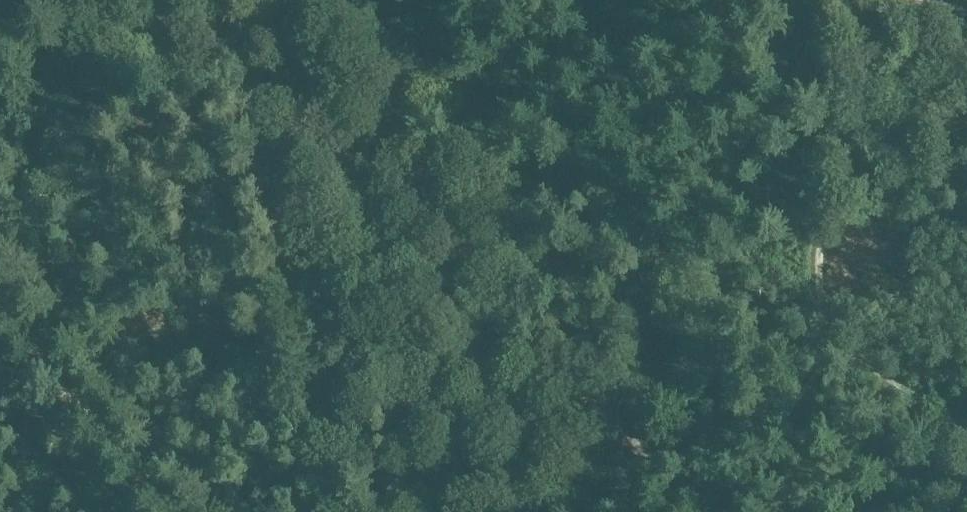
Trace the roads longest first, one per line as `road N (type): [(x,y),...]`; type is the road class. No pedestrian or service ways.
road 1 (track): [(5,0),(54,71),(84,98),(241,148),(306,209),(434,279),(658,468),(631,511)]
road 2 (track): [(658,468),(765,432),(792,412),(828,347),(818,253),(836,167),(827,0)]
road 3 (track): [(0,312),(160,511)]
road 4 (track): [(966,427),(828,347)]

